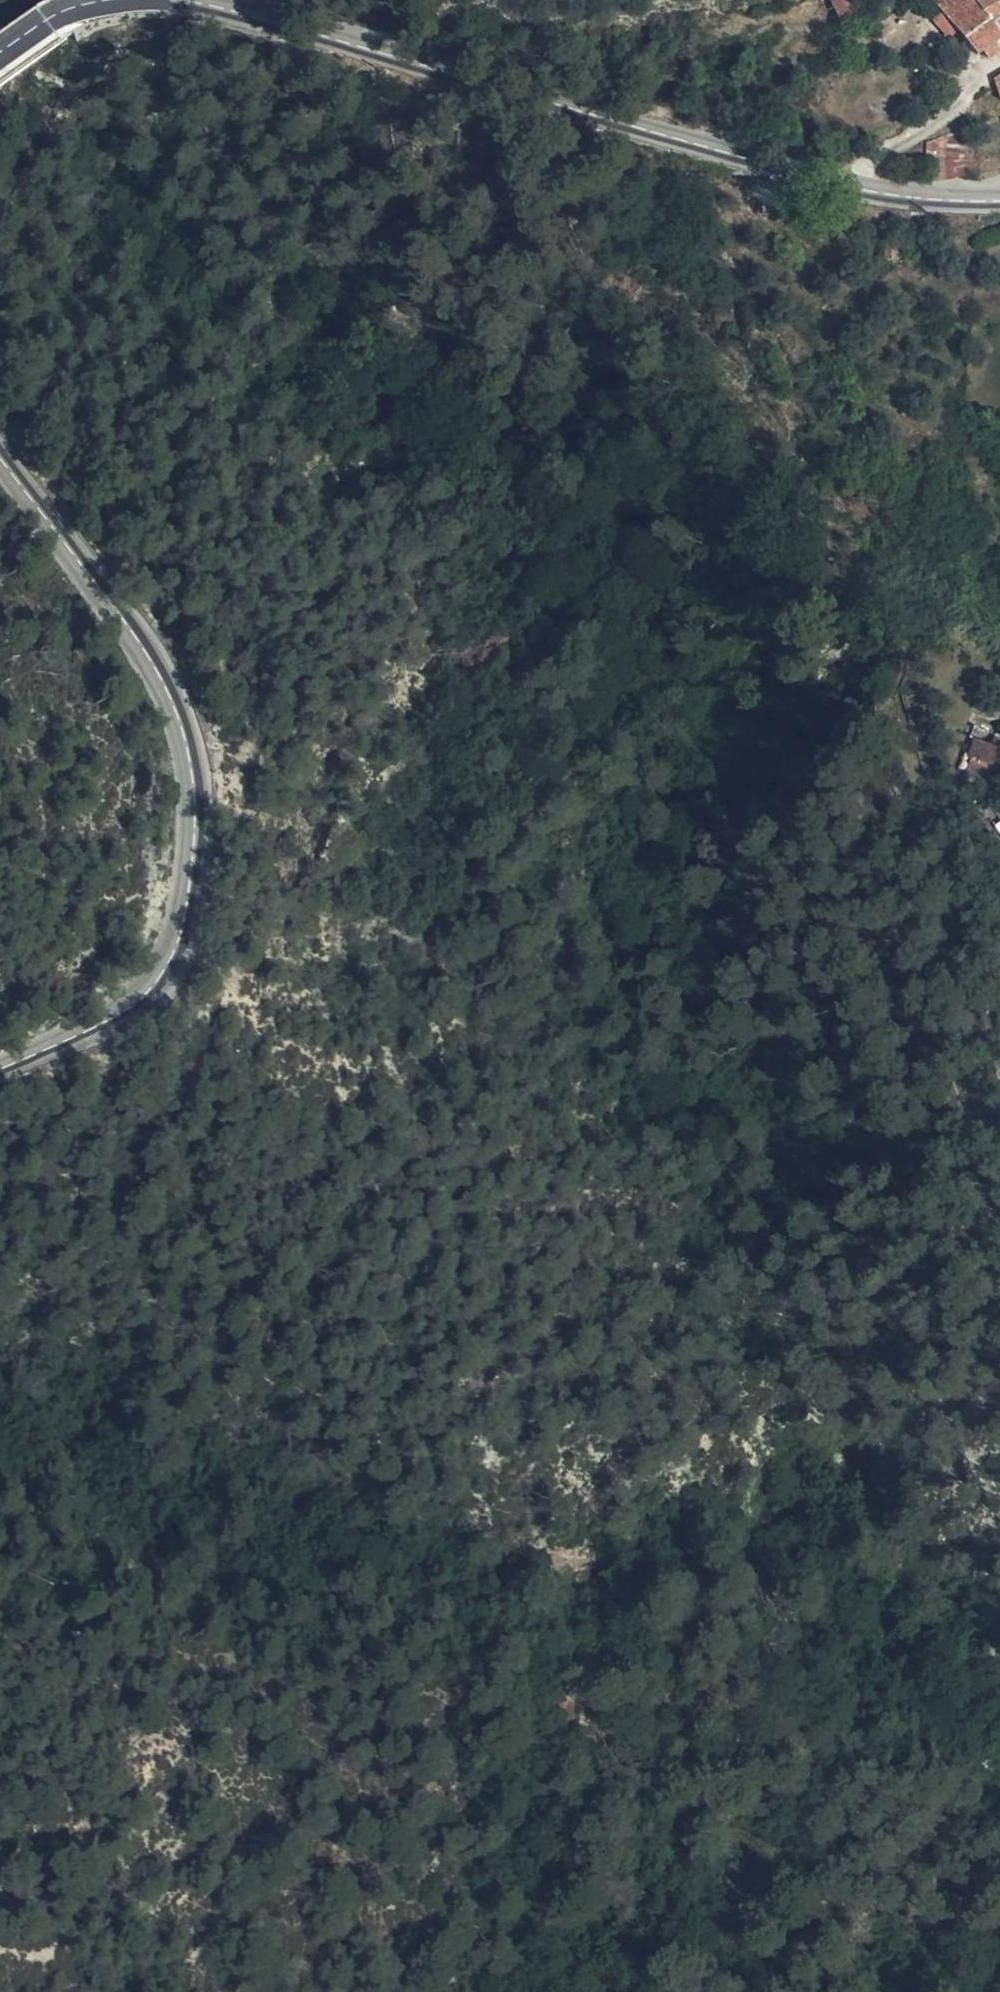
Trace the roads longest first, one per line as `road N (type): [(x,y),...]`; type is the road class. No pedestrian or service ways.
road 1 (tertiary): [(999,200),(901,193),(818,177),(189,0)]
road 2 (tertiary): [(0,456),(159,670),(186,736),(196,794),(184,926),(166,973),(135,1005),(0,1069)]
road 3 (tertiary): [(110,0),(48,22),(0,60)]

